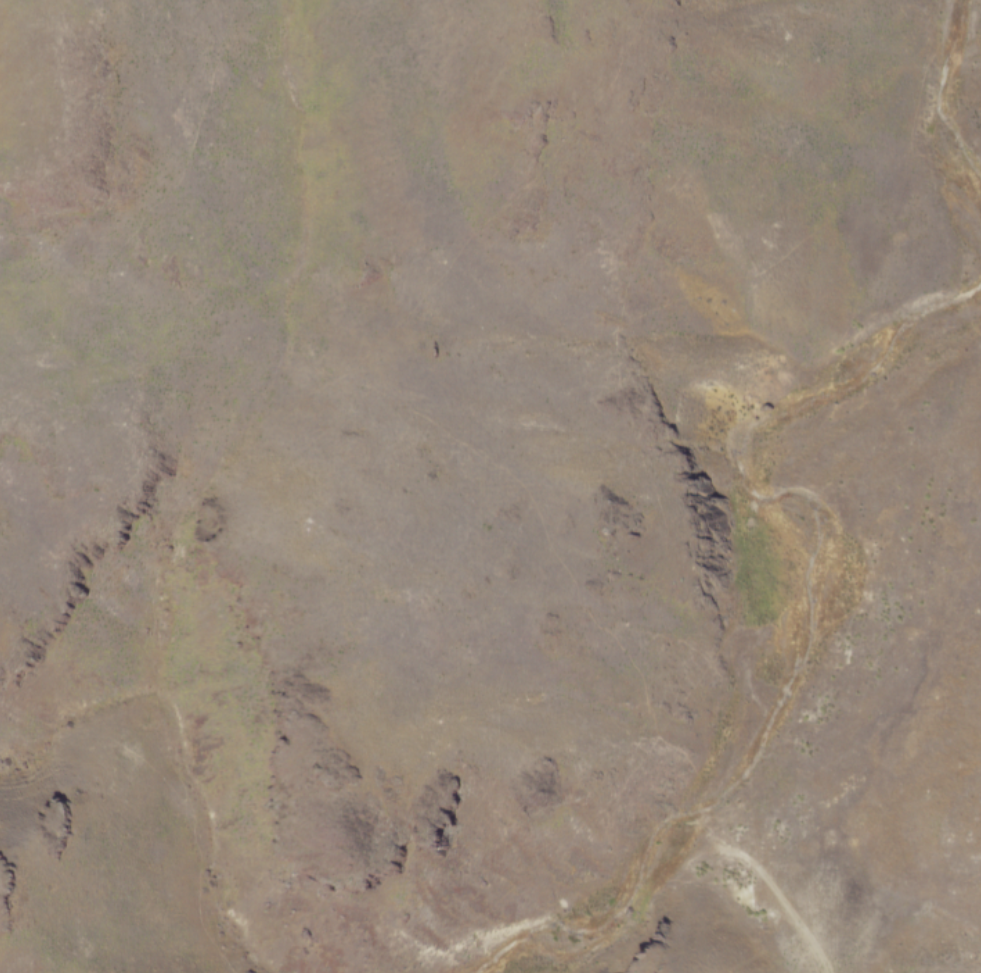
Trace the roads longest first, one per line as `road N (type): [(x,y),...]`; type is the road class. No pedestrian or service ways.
road 1 (track): [(827,972),(756,862)]

